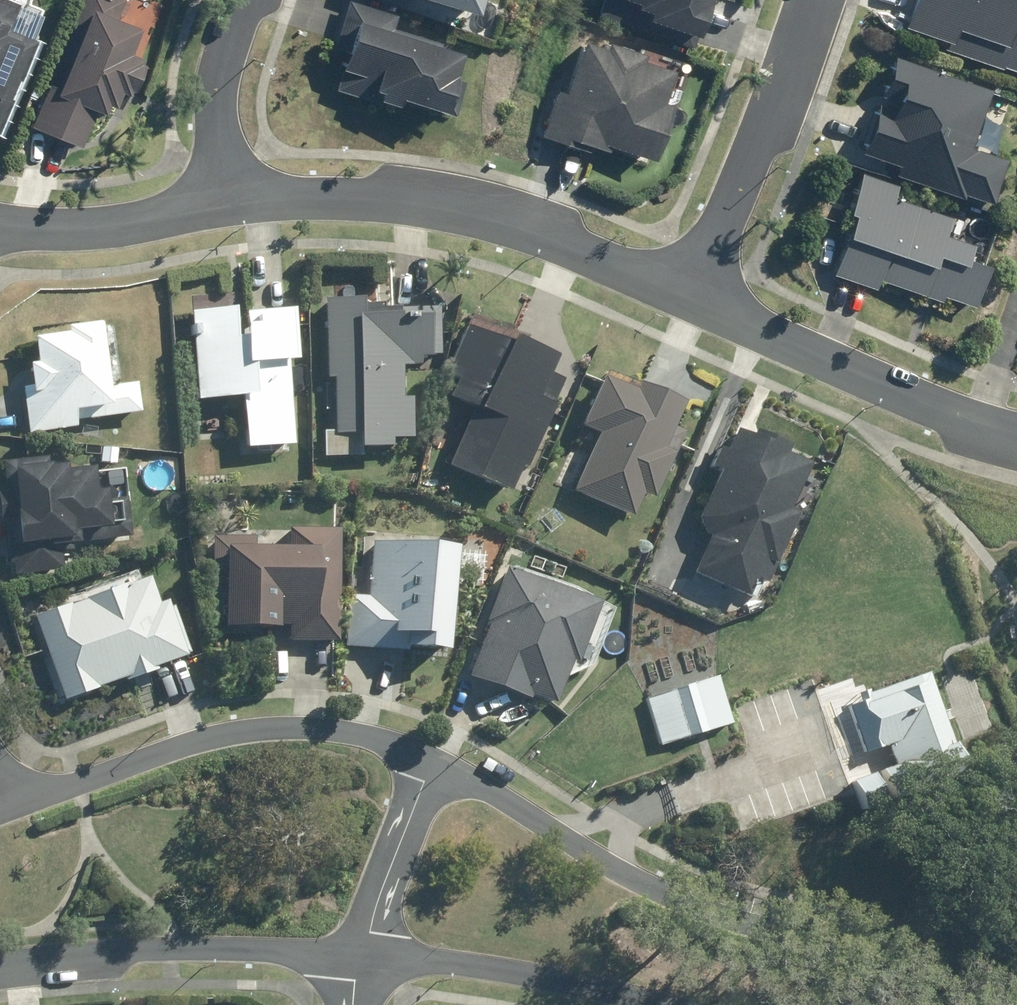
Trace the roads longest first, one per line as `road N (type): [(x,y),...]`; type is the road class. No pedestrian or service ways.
road 1 (residential): [(433,763),(661,895),(929,975),(1016,990)]
road 2 (residential): [(696,297),(536,232),(371,196),(228,202)]
road 3 (residential): [(0,813),(214,738),(286,727),(359,734),(433,763)]
road 4 (residential): [(364,948),(165,946),(0,964)]
road 5 (residential): [(1016,428),(856,375),(696,297)]
road 6 (residential): [(803,0),(696,297)]
road 7 (residential): [(627,1004),(364,948)]
road 8 (residential): [(228,202),(65,230),(0,220)]
road 9 (residential): [(242,0),(213,98),(228,202)]
road 10 (residential): [(364,948),(433,763)]

